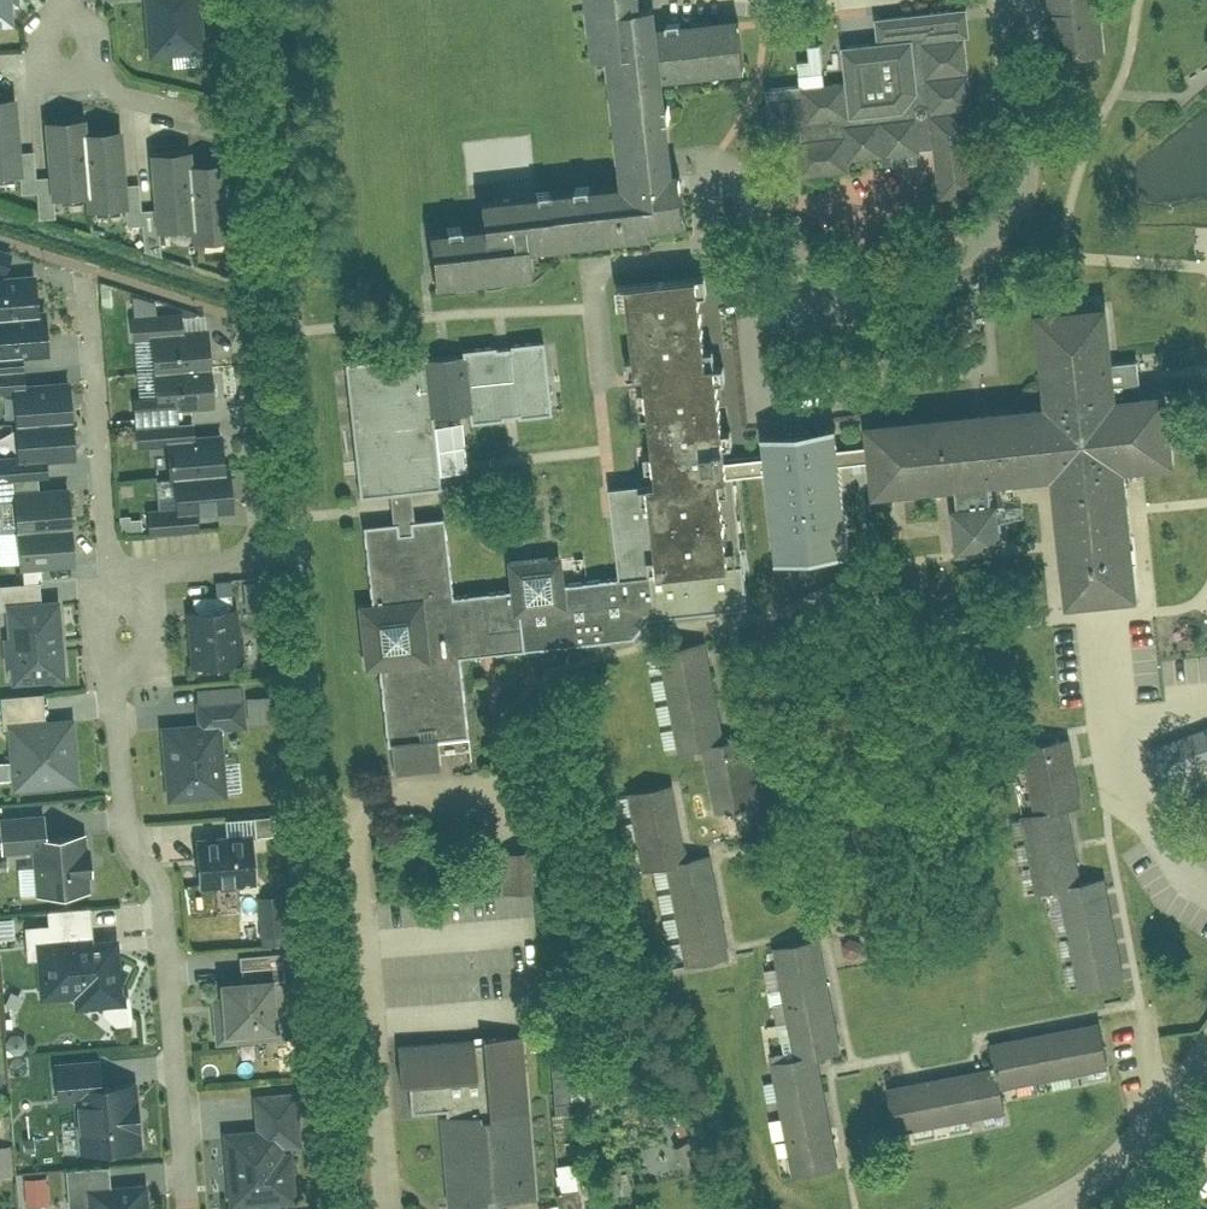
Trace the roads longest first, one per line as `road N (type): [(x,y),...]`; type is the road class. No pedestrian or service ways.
road 1 (residential): [(115,566),(131,846),(161,890),(188,1208)]
road 2 (residential): [(736,302),(916,281),(978,244),(1010,209),(1020,171),(1006,0)]
road 3 (residential): [(87,294),(115,566)]
road 4 (residential): [(59,0),(67,47),(111,93),(230,121)]
road 5 (residential): [(1049,1194),(1082,1171),(1206,1040)]
road 6 (residential): [(115,566),(256,559)]

